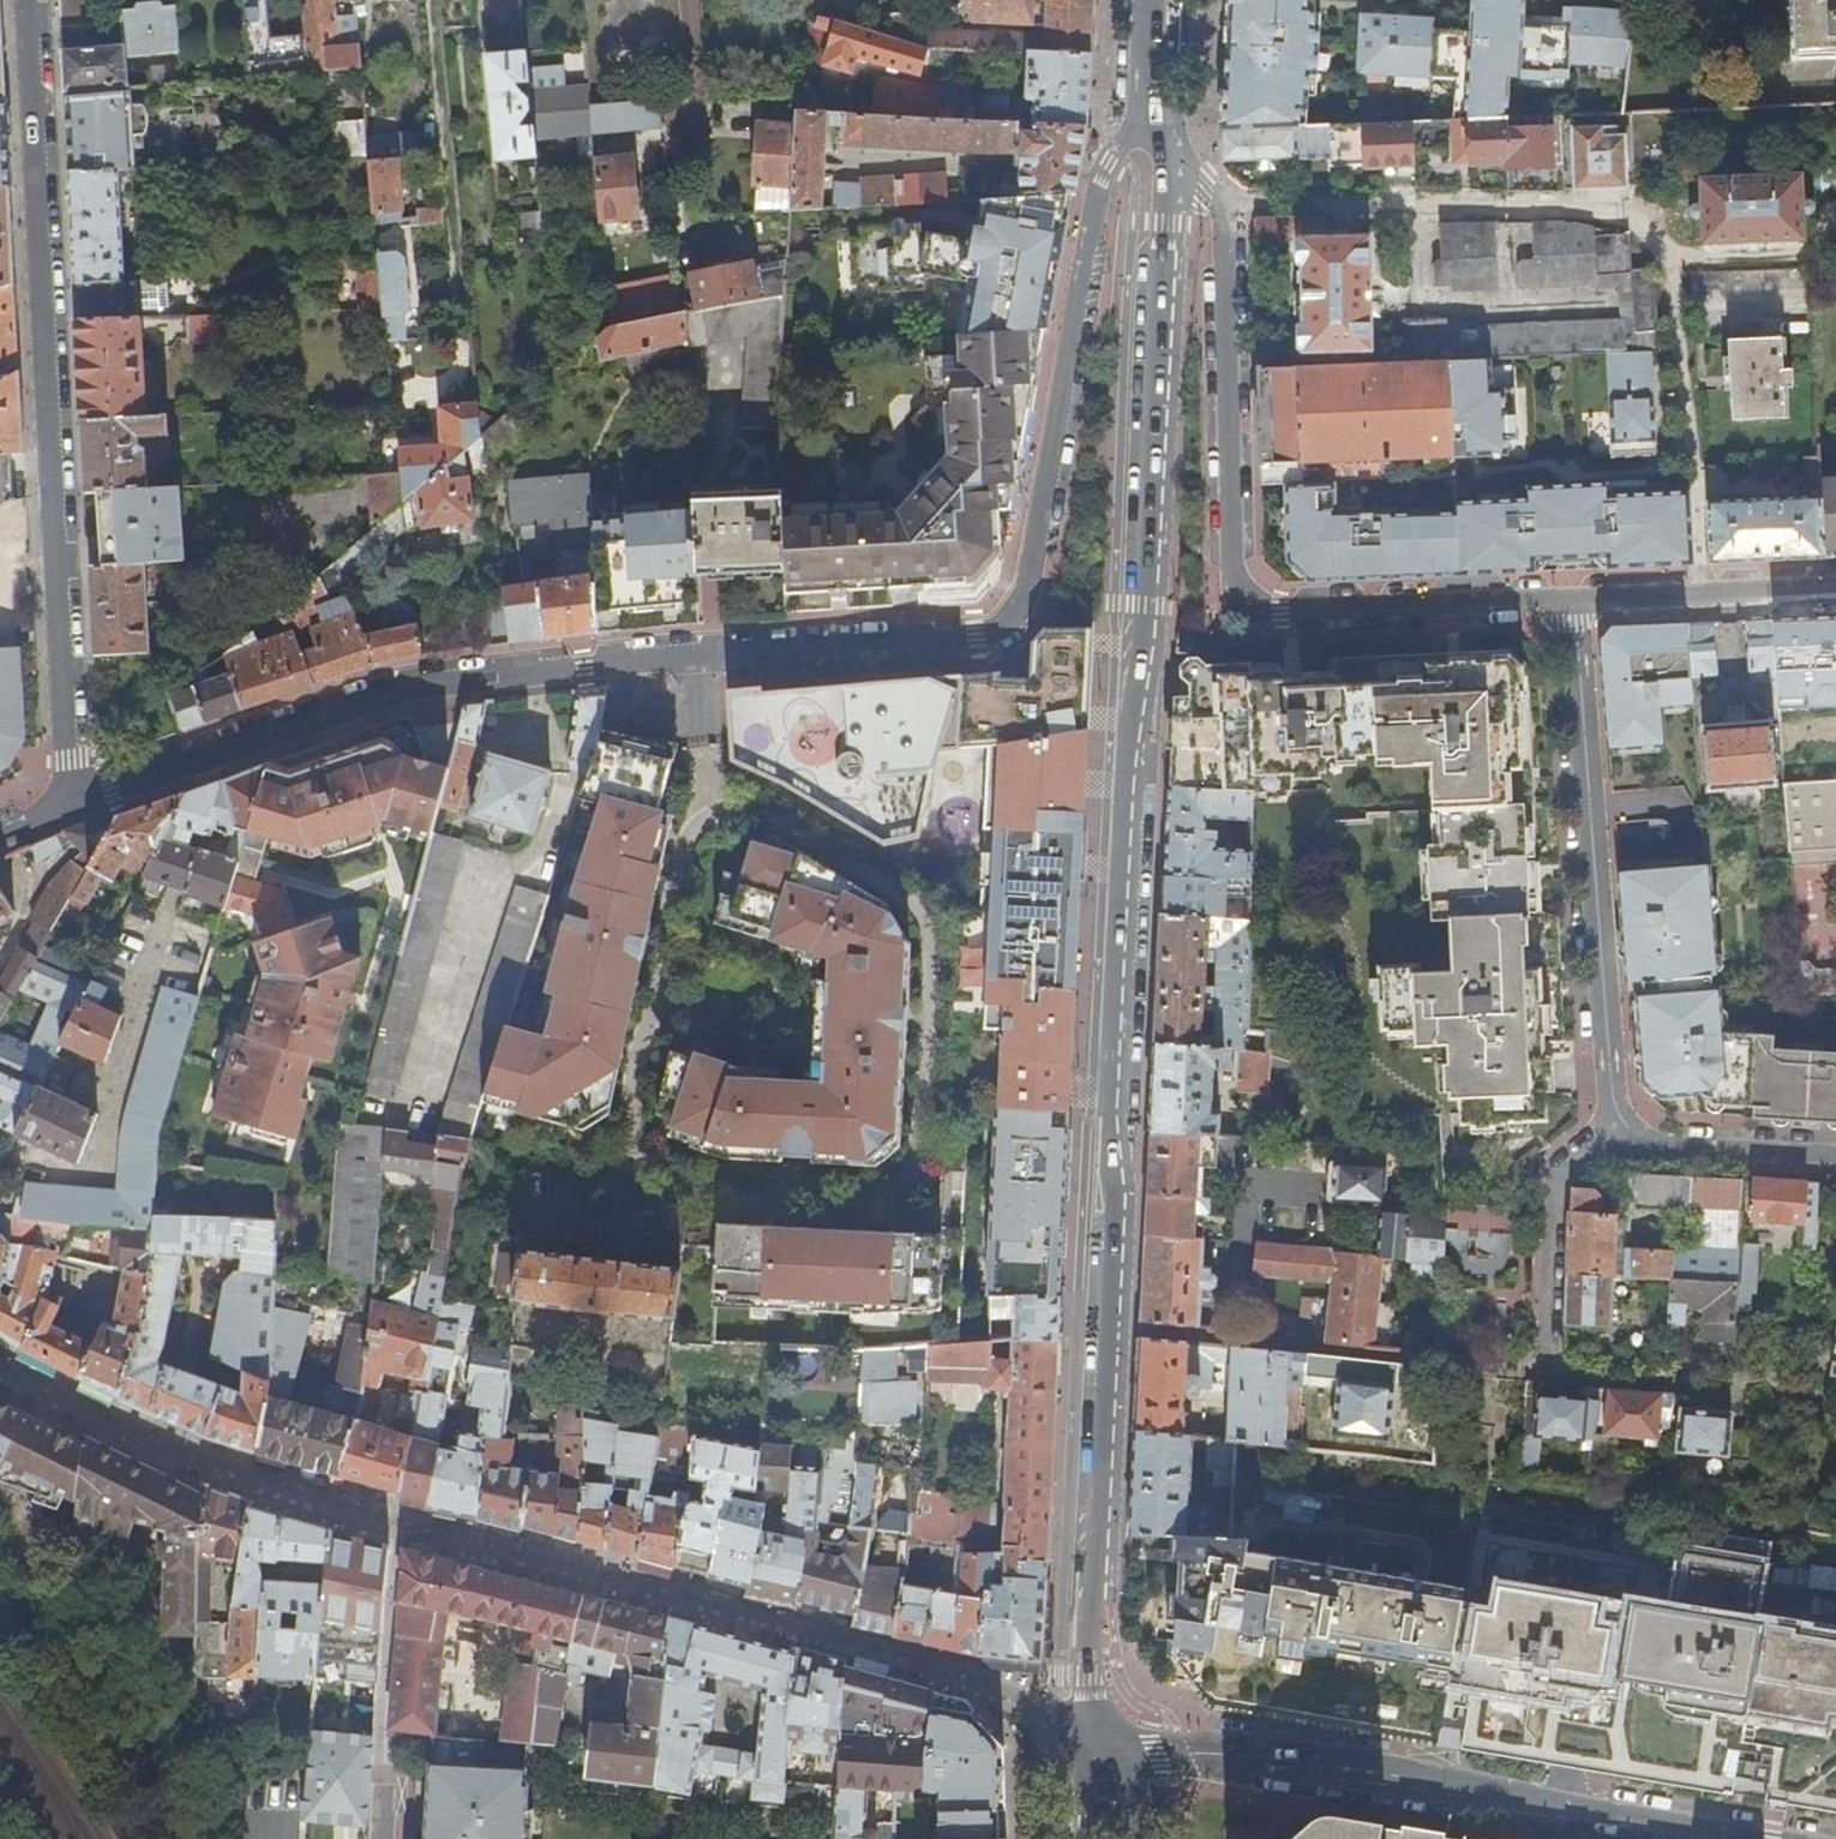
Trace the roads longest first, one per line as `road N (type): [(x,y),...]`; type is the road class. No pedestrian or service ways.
road 1 (secondary): [(1117,1759),(1093,1716),(1089,1675),(1115,1201),(1109,1122),(1123,761),(1144,602),(1162,148)]
road 2 (residential): [(70,799),(372,698),(467,678),(976,634),(1012,622),(1030,590),(1099,184),(1160,100)]
road 3 (residential): [(1085,1758),(1039,1736),(997,1687),(262,1481),(0,1364)]
road 4 (residential): [(1571,601),(1260,611),(1243,592),(1233,561),(1228,213),(1162,148)]
road 5 (residential): [(70,799),(26,0)]
road 6 (tertiary): [(1764,1838),(1334,1761),(1226,1753),(1117,1759)]
road 7 (residential): [(1571,601),(1619,1122)]
road 8 (residential): [(1619,1122),(1557,1162),(1545,1374)]
road 9 (residential): [(1835,591),(1571,601)]
road 10 (residential): [(1619,1122),(1650,1146),(1835,1157)]
road 11 (residential): [(1758,1391),(1545,1374)]

